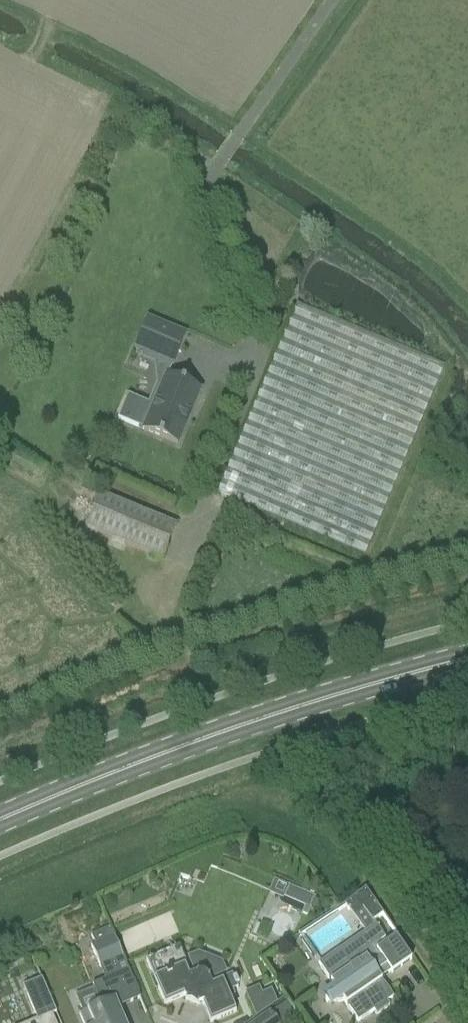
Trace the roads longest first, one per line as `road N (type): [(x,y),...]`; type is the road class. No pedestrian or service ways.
road 1 (primary): [(0,814),(194,741),(467,658)]
road 2 (track): [(465,1022),(350,855),(311,819)]

